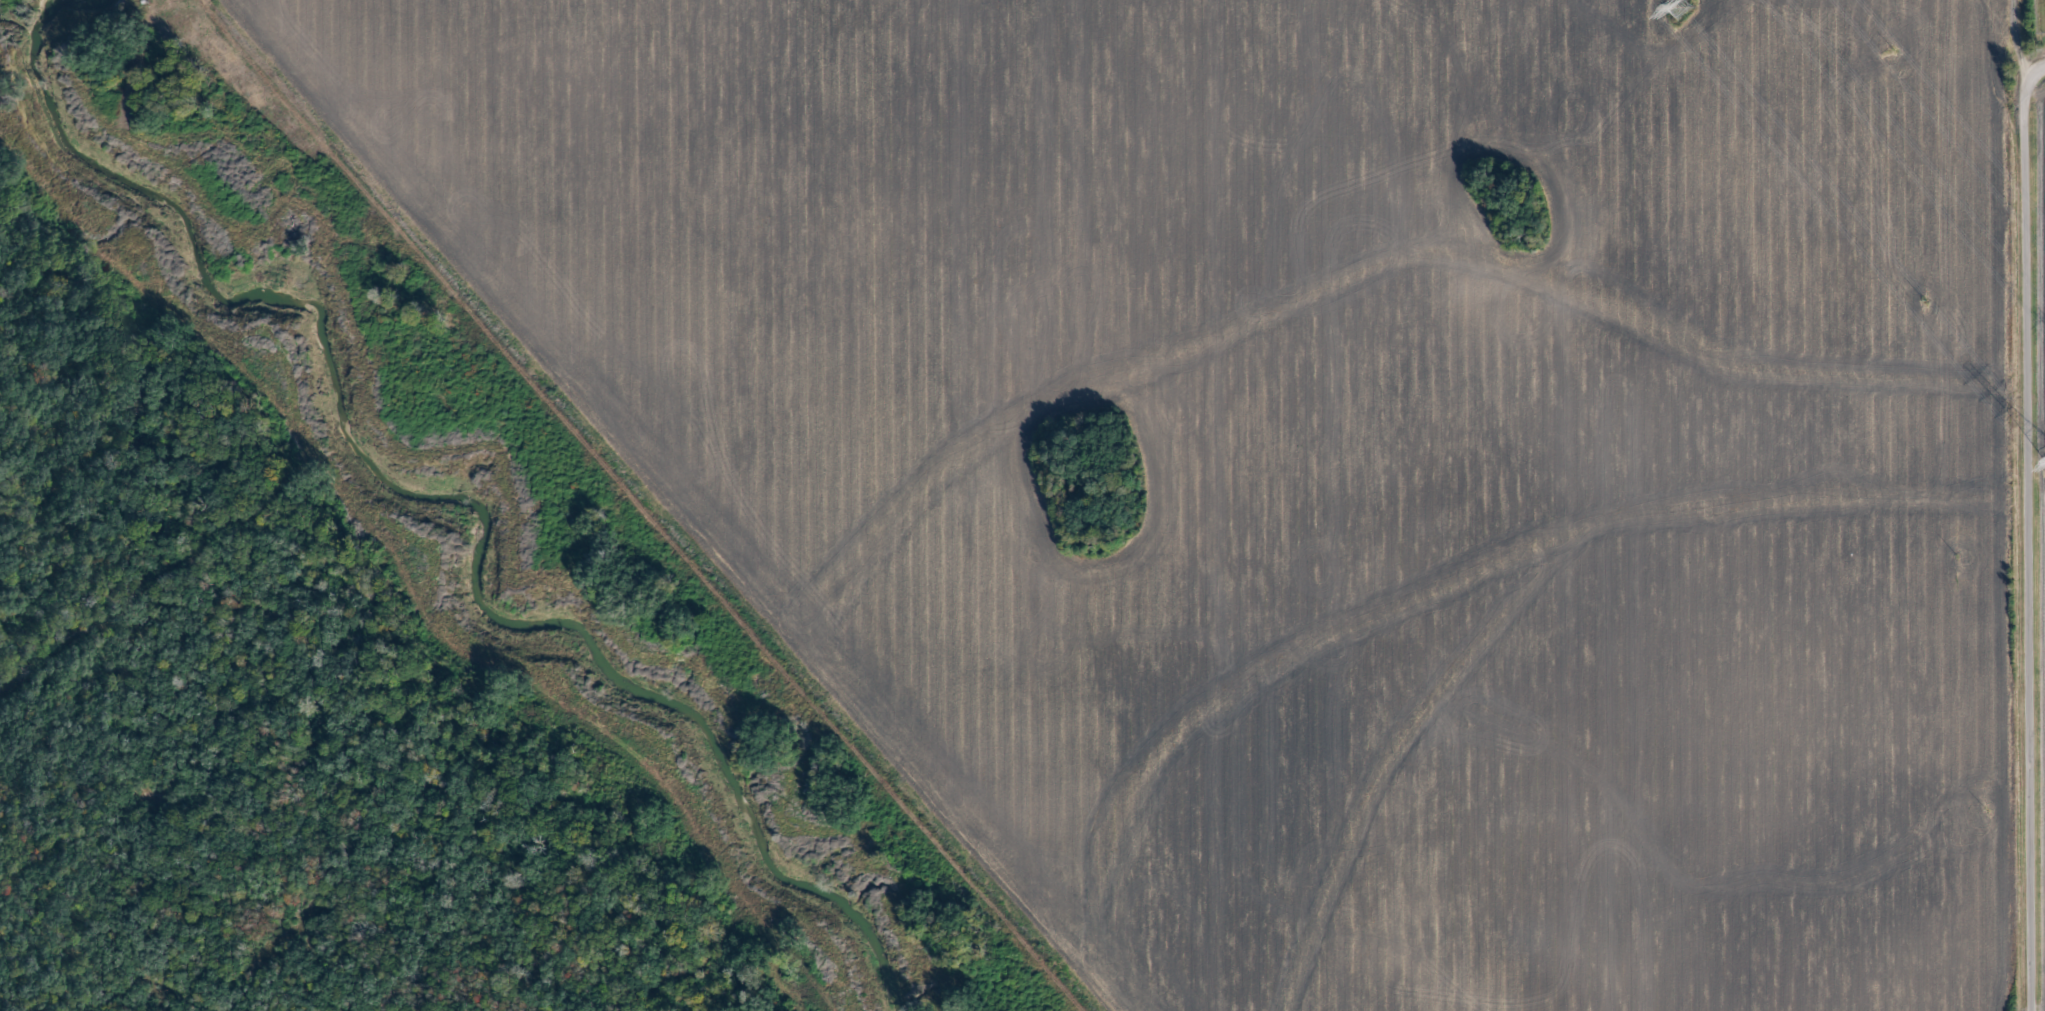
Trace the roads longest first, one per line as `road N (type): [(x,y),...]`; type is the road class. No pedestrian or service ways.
road 1 (residential): [(2039,1010),(2025,104),(2029,74),(2044,65)]

